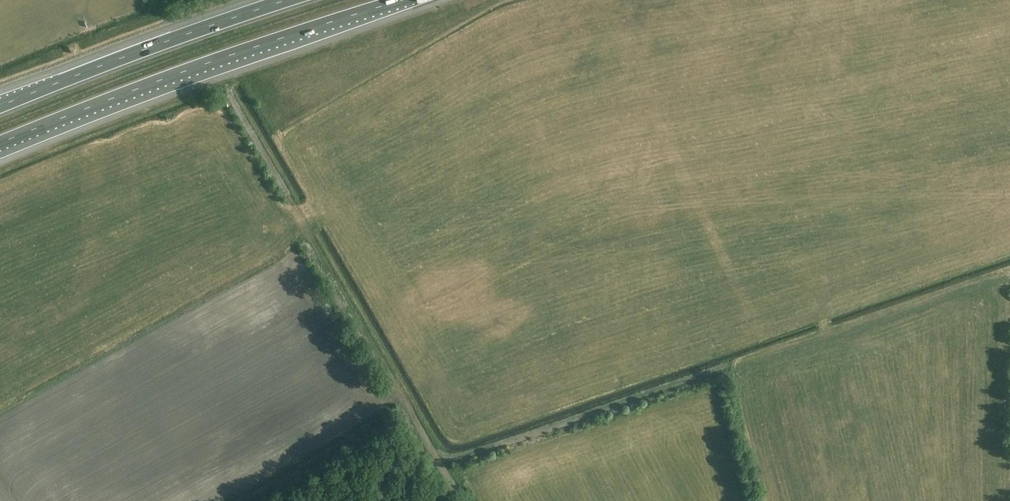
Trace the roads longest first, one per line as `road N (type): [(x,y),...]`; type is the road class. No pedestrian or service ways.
road 1 (track): [(1009,255),(821,320),(824,330),(441,464)]
road 2 (motorway): [(0,143),(404,0)]
road 3 (track): [(228,95),(441,464)]
road 4 (motorway): [(288,0),(0,106)]

